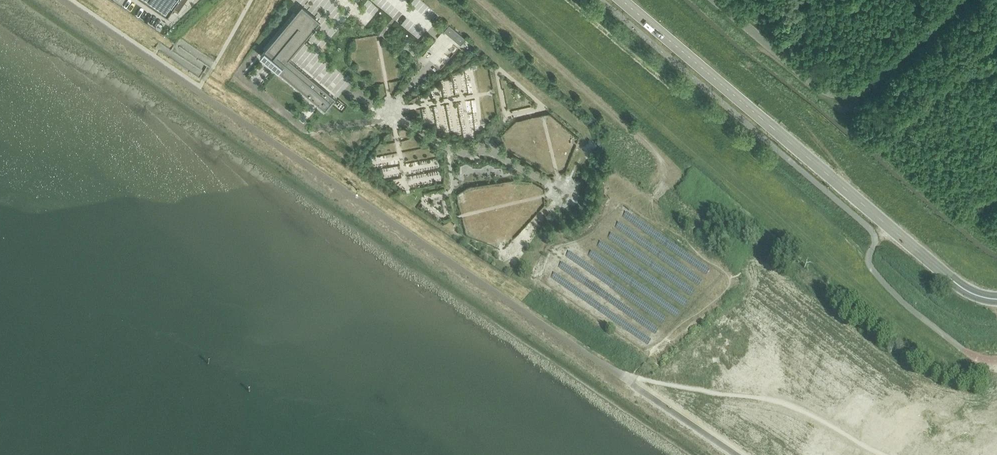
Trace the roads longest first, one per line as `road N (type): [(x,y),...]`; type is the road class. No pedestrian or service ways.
road 1 (tertiary): [(996,299),(946,278),(622,0)]

